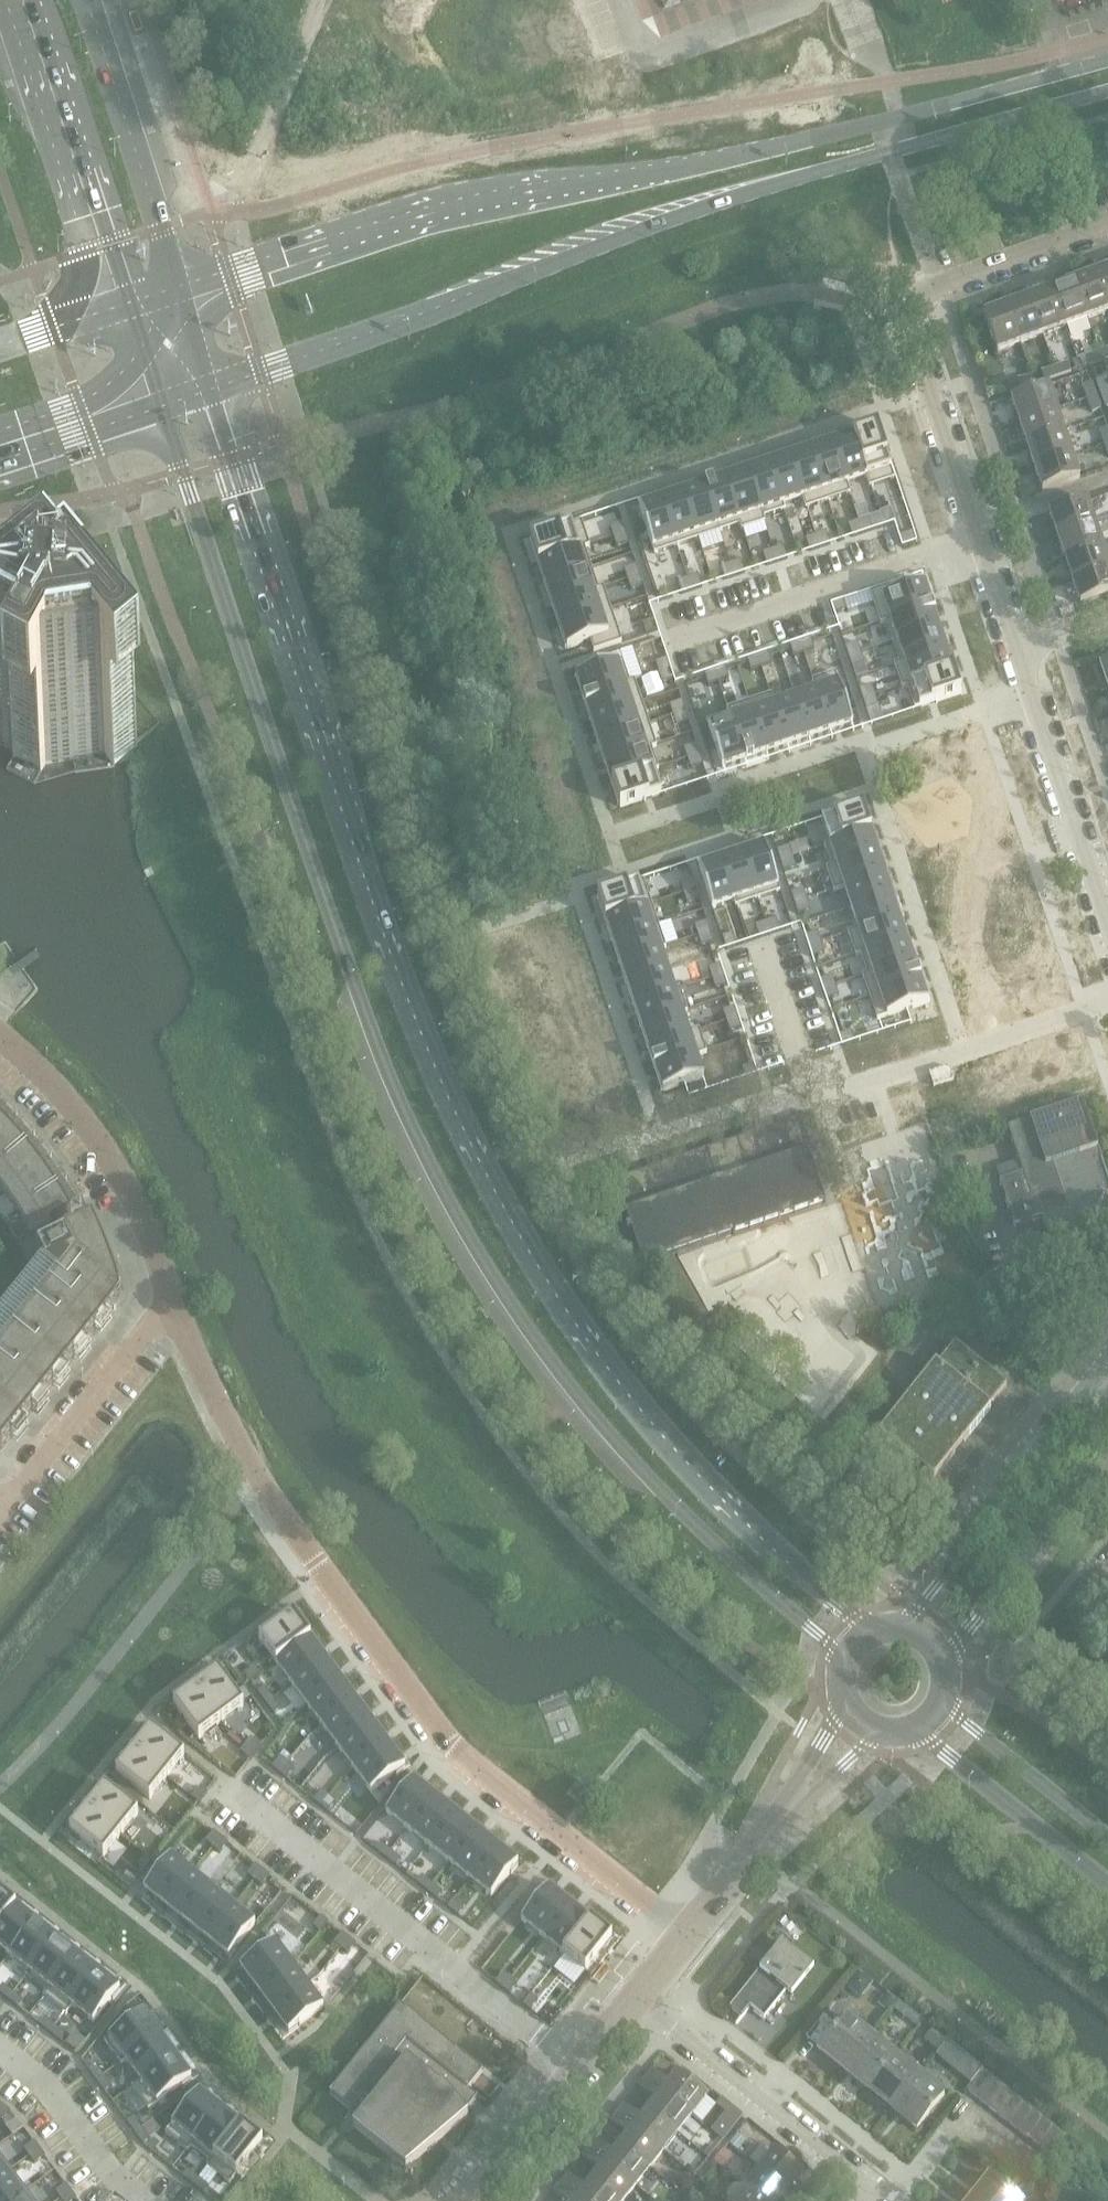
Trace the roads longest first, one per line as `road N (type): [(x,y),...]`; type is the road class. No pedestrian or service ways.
road 1 (secondary): [(157,406),(302,844),(392,1085),(477,1252),(583,1400),(707,1536),(845,1658)]
road 2 (secondary): [(871,1632),(693,1468),(619,1380),(515,1230),(435,1066),(210,388)]
road 3 (primary): [(1107,60),(722,159),(514,186),(180,286)]
road 4 (primary): [(210,388),(715,204),(1107,91)]
road 5 (residential): [(173,1297),(227,1416),(286,1518),(448,1738),(687,1940)]
road 6 (residential): [(1015,648),(905,309)]
road 7 (unclassified): [(1107,1359),(968,1531),(906,1627)]
road 8 (secondary): [(17,0),(124,304)]
road 9 (residential): [(0,1040),(54,1088),(134,1196),(173,1297)]
road 10 (residential): [(639,1999),(872,2200)]
road 11 (secondary): [(180,286),(89,0)]
road 12 (residential): [(1107,931),(1015,648)]
road 13 (residential): [(173,1297),(6,1500),(0,1498)]
road 14 (residential): [(476,2200),(639,1999)]
road 15 (unclassified): [(944,1658),(1107,1461)]
road 16 (secondary): [(919,1727),(1107,1884)]
road 17 (residential): [(1107,223),(920,290),(905,309)]
road 18 (secondary): [(1107,1836),(943,1703)]
road 19 (unclassified): [(622,0),(636,39),(653,49),(793,0)]
road 20 (unclassified): [(756,1857),(862,1722)]
road 21 (primary): [(0,460),(157,406)]
road 22 (primary): [(124,304),(0,346)]

